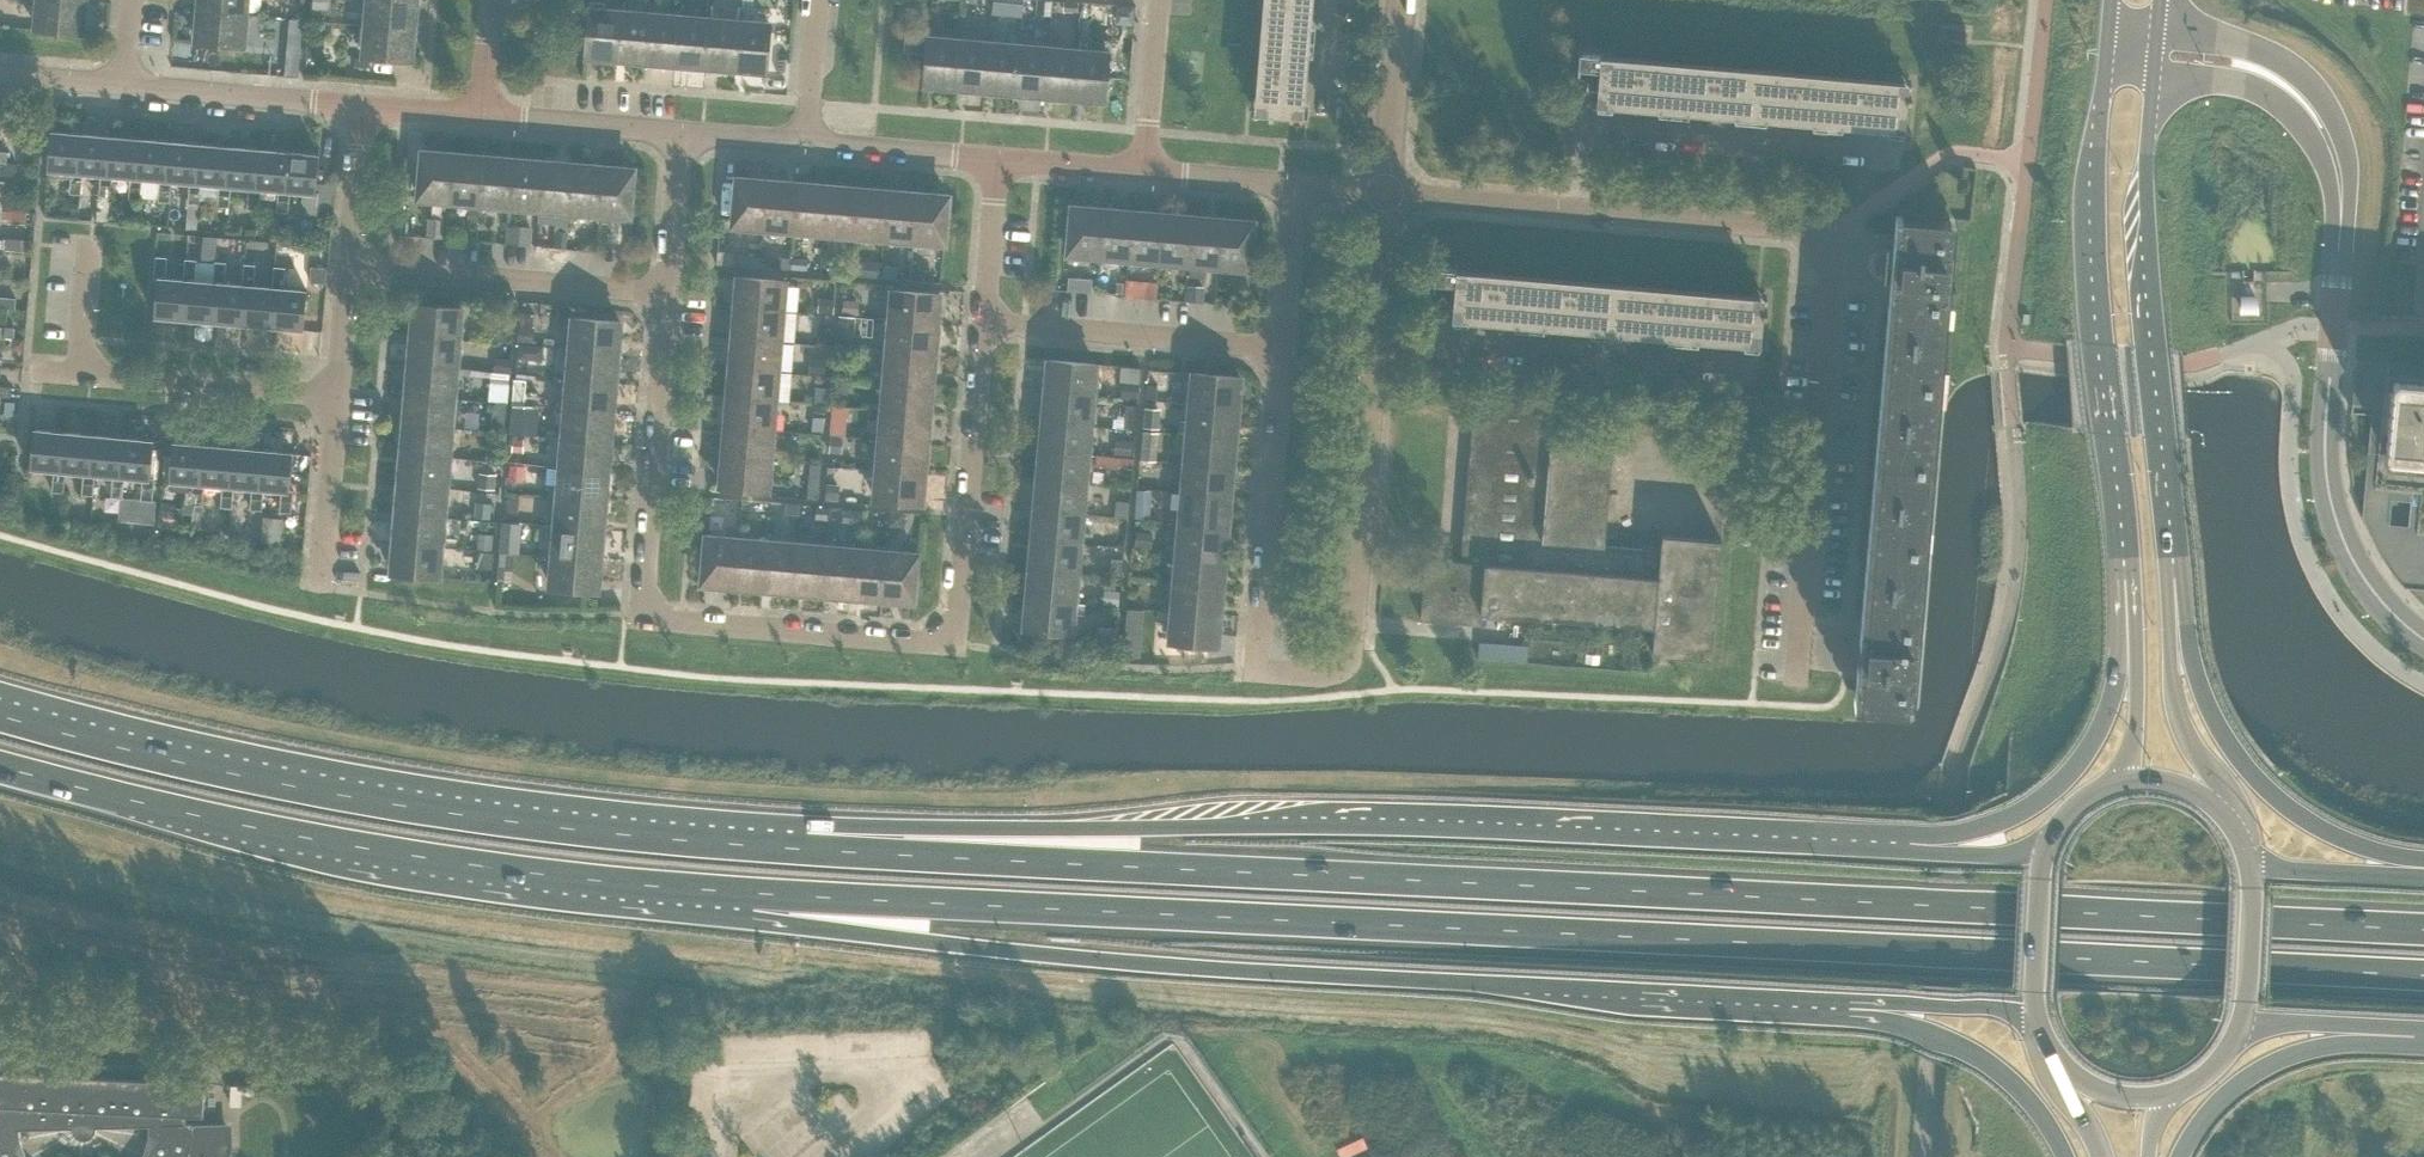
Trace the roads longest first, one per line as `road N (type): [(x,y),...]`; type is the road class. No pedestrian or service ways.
road 1 (trunk): [(754,892),(2423,976)]
road 2 (trunk): [(2423,929),(798,850)]
road 3 (trunk): [(754,892),(928,939),(1084,959),(1798,997)]
road 4 (trunk): [(1846,848),(1319,827),(1076,829),(798,850)]
road 5 (residential): [(1283,349),(1258,659),(1273,673),(1324,674),(1338,671),(1352,632),(1386,190)]
road 6 (residential): [(1797,665),(1836,276),(1821,234),(1386,190)]
road 7 (trunk): [(798,850),(530,824),(173,760),(0,715)]
road 8 (trunk): [(0,764),(296,834),(518,869),(754,892)]
road 9 (residential): [(652,612),(682,622),(945,637),(959,609),(985,322)]
road 10 (secondary): [(2105,46),(2098,222),(2134,569)]
road 11 (tertiary): [(2423,638),(2365,580),(2331,505),(2325,450),(2340,214),(2330,151)]
road 12 (secondary): [(2185,564),(2147,205),(2153,74)]
road 13 (trunk): [(2134,569),(2114,695),(2086,750),(2063,775),(1986,821),(1846,848)]
road 14 (trunk): [(2423,866),(2320,828),(2270,794),(2240,759),(2200,687),(2185,564)]
road 15 (trunk): [(1798,997),(1905,1023),(1969,1051),(2015,1084),(2066,1156)]
road 16 (residential): [(652,612),(644,584),(667,291)]
road 17 (residential): [(667,291),(349,263)]
road 18 (residential): [(1283,349),(985,322)]
road 19 (trunk): [(2180,1156),(2221,1099),(2276,1060),(2423,1034)]
road 20 (secondary): [(2242,832),(2229,793),(2192,744),(2174,703),(2185,564)]
road 21 (residential): [(335,396),(81,370)]
road 22 (tertiary): [(2330,151),(2338,137),(2329,113),(2289,66),(2247,44),(2157,28)]
road 23 (trunk): [(1798,997),(1993,1006),(2038,1019)]
road 24 (residential): [(123,84),(362,109)]
road 25 (secondary): [(2134,569),(2138,715),(2124,776)]
road 26 (tertiary): [(2153,74),(2245,85),(2283,107),(2313,145),(2330,151)]
road 27 (residential): [(480,116),(679,133)]
road 28 (trunk): [(2045,854),(1846,848)]
road 29 (residential): [(806,128),(834,145),(996,158)]
road 30 (residential): [(1386,190),(1404,0)]
road 31 (residential): [(319,585),(335,396)]
road 32 (trunk): [(2237,1033),(2295,1019),(2423,1026)]
road 33 (primary): [(2237,1033),(2247,1002),(2251,857)]
road 34 (trunk): [(2423,875),(2251,857)]
road 35 (residential): [(1146,170),(1160,0)]
road 36 (residential): [(1297,183),(1283,349)]
road 37 (primary): [(2045,854),(2038,1019)]
road 38 (residential): [(985,322),(996,158)]
road 39 (residential): [(667,291),(679,133)]
road 40 (residential): [(349,263),(362,109)]
road 41 (residential): [(1146,170),(1297,183)]
road 42 (residential): [(996,158),(1146,170)]
road 43 (primary): [(2242,832),(2196,790),(2124,776)]
road 44 (residential): [(335,396),(349,263)]
road 45 (residential): [(81,370),(89,239)]
road 46 (residential): [(679,133),(776,139),(806,128)]
road 47 (residential): [(806,128),(819,0)]
road 48 (residential): [(0,73),(123,84)]
road 49 (primary): [(2053,1054),(2093,1086),(2163,1094)]

